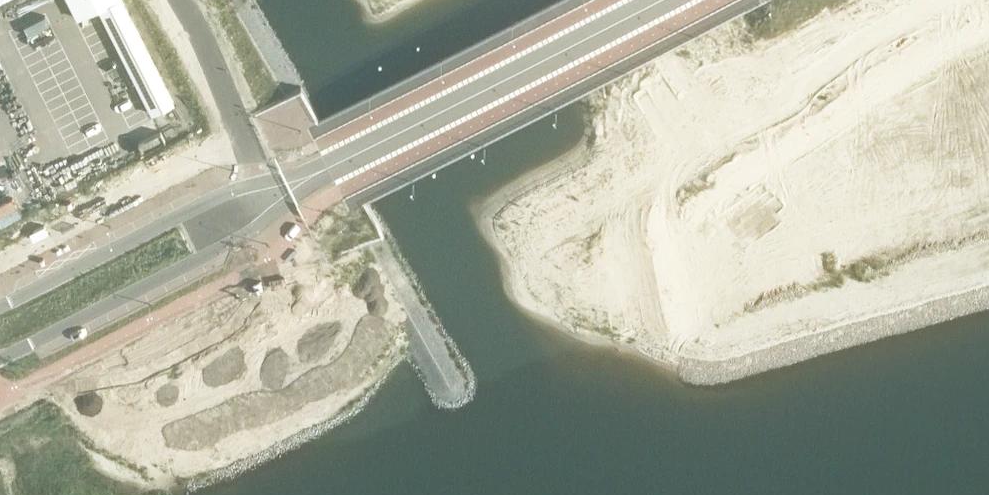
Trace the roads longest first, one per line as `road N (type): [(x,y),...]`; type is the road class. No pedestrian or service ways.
road 1 (tertiary): [(298,181),(657,0)]
road 2 (tertiary): [(0,361),(247,237),(298,181)]
road 3 (tertiary): [(261,184),(212,200),(0,307)]
road 4 (residential): [(261,184),(179,0)]

